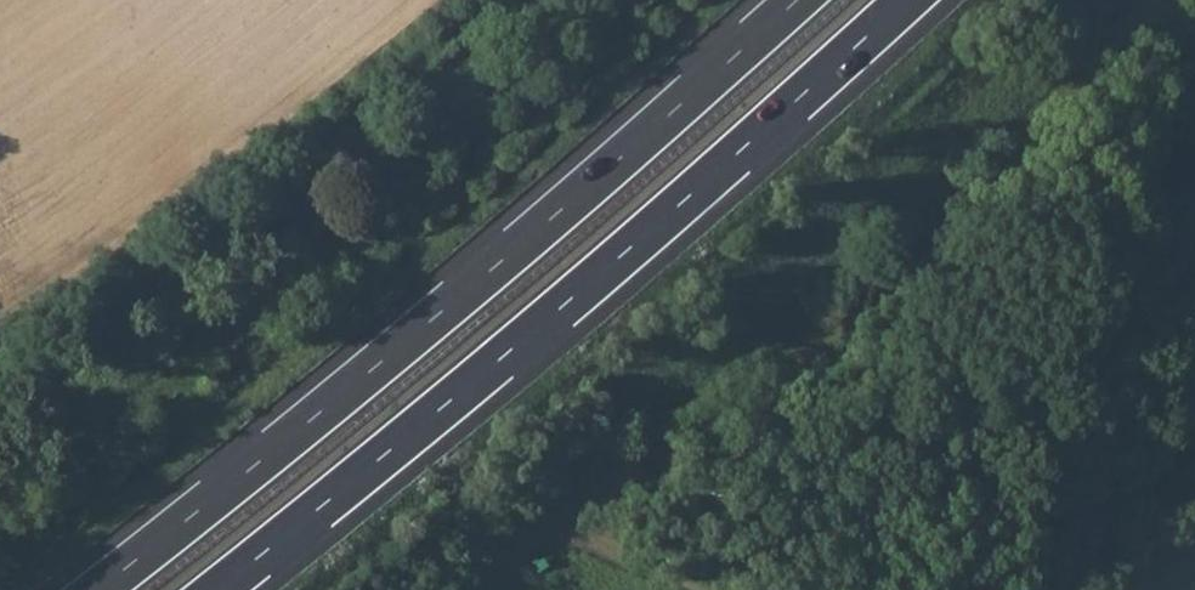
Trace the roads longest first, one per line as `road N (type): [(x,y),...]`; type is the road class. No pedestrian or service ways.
road 1 (motorway): [(799,0),(496,266),(97,589)]
road 2 (motorway): [(217,589),(552,313),(905,0)]

